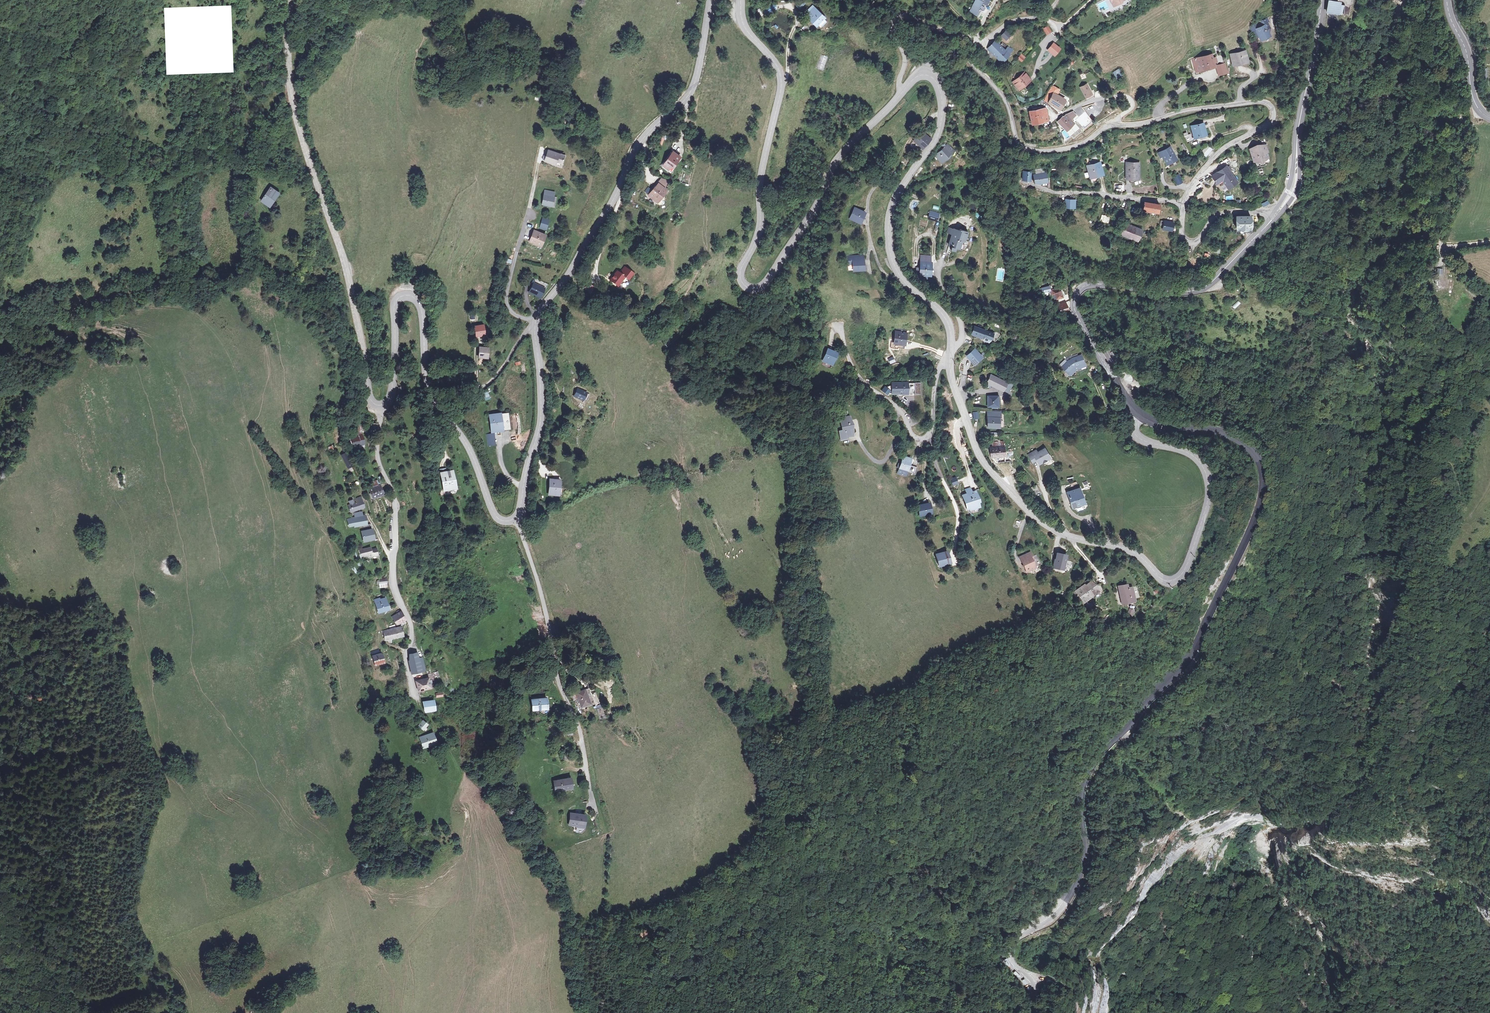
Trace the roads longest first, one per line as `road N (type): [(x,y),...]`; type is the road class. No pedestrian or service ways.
road 1 (secondary): [(1138,413),(1240,441),(1261,467),(1261,500),(1193,650),(1084,779),(1076,877),(1058,909),(1010,949),(1033,984),(1035,1012)]
road 2 (tertiary): [(739,0),(743,26),(776,65),(781,82),(759,179),(758,229),(741,267),(748,287),(762,285),(794,239),(833,163),(901,94)]
road 3 (tertiary): [(949,363),(978,455),(1020,502),(1059,533),(1129,551),(1173,580),(1189,563),(1207,479),(1189,454),(1137,437),(1138,413)]
road 4 (residential): [(922,75),(930,59),(965,54),(1008,101),(1019,141),(1042,151),(1077,146),(1115,124),(1268,104),(1266,121),(1212,159),(1183,203)]
road 5 (tertiary): [(380,404),(369,397),(345,269),(294,113),(291,0)]
road 6 (tertiary): [(380,404),(393,390),(393,305),(413,296),(423,307),(428,396),(464,441),(497,517),(514,519)]
road 7 (tertiary): [(534,323),(647,131),(690,90),(710,0)]
road 8 (secondary): [(1275,215),(1205,286),(1177,293),(1095,281),(1074,293),(1075,314),(1138,413)]
road 9 (track): [(392,559),(371,517),(345,425),(345,346),(310,307),(251,273)]
road 10 (tertiary): [(922,75),(939,94),(937,130),(896,196),(889,254),(901,279),(947,321),(950,353)]
road 11 (unclassified): [(380,404),(377,452),(394,499),(393,586),(411,626),(407,663),(423,712)]
road 12 (unclassified): [(514,519),(580,731),(593,810)]
road 13 (residential): [(949,363),(934,386),(929,434),(915,437),(855,373),(835,325)]
road 14 (tertiary): [(514,519),(540,417),(534,323)]
road 15 (track): [(251,273),(243,215),(250,167),(267,123),(291,97)]
road 16 (residential): [(1183,203),(1058,193),(1011,174)]
road 17 (residential): [(534,323),(505,304),(535,176)]
road 18 (residential): [(978,43),(898,14),(901,94)]
road 19 (secondary): [(1322,0),(1296,152)]
road 20 (residential): [(1183,203),(1182,235),(1192,243),(1225,212),(1275,215)]
road 21 (secondary): [(1489,118),(1472,102),(1446,0)]

